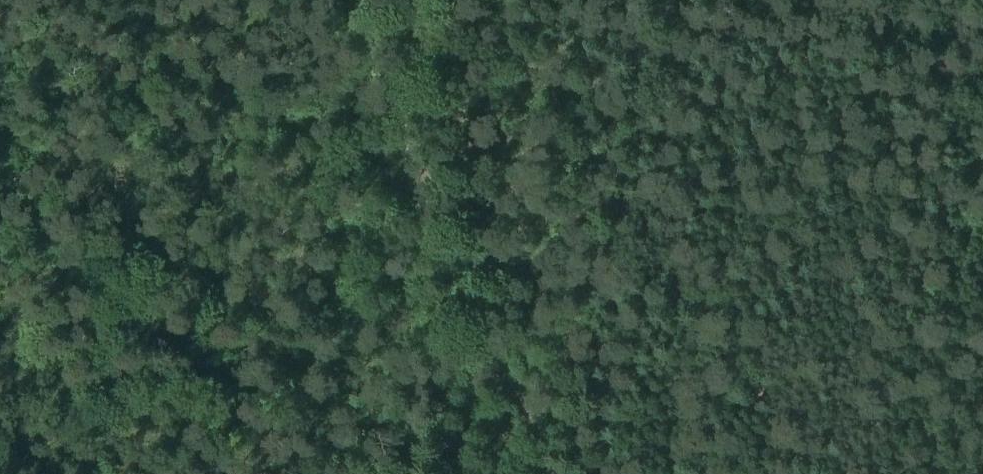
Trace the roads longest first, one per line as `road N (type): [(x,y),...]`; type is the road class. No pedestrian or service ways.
road 1 (track): [(982,89),(733,43),(661,58),(597,388),(544,454),(539,473)]

